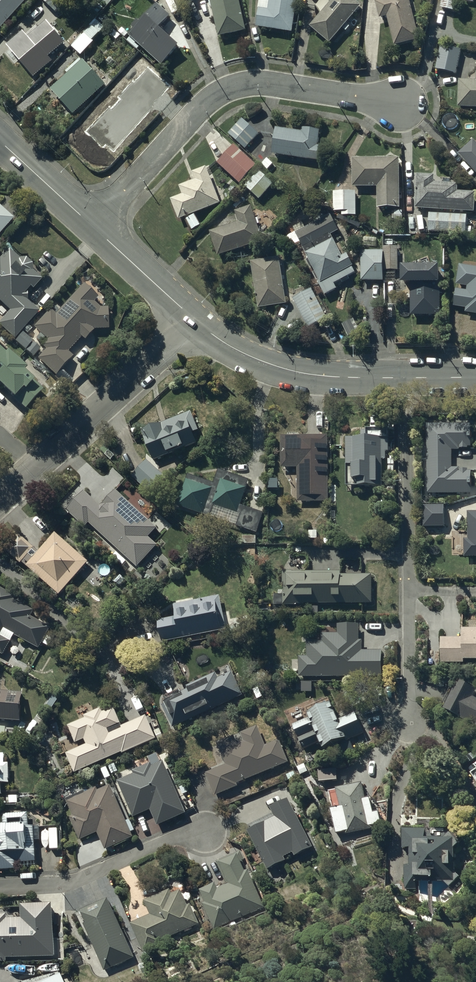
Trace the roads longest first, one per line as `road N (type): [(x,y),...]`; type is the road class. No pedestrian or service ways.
road 1 (residential): [(91,217),(230,86),(404,100)]
road 2 (residential): [(410,721),(408,376)]
road 3 (secondary): [(408,376),(271,369),(198,323)]
road 4 (residential): [(198,323),(33,463)]
road 5 (residential): [(205,827),(53,886),(0,888)]
road 6 (secondary): [(198,323),(91,217)]

